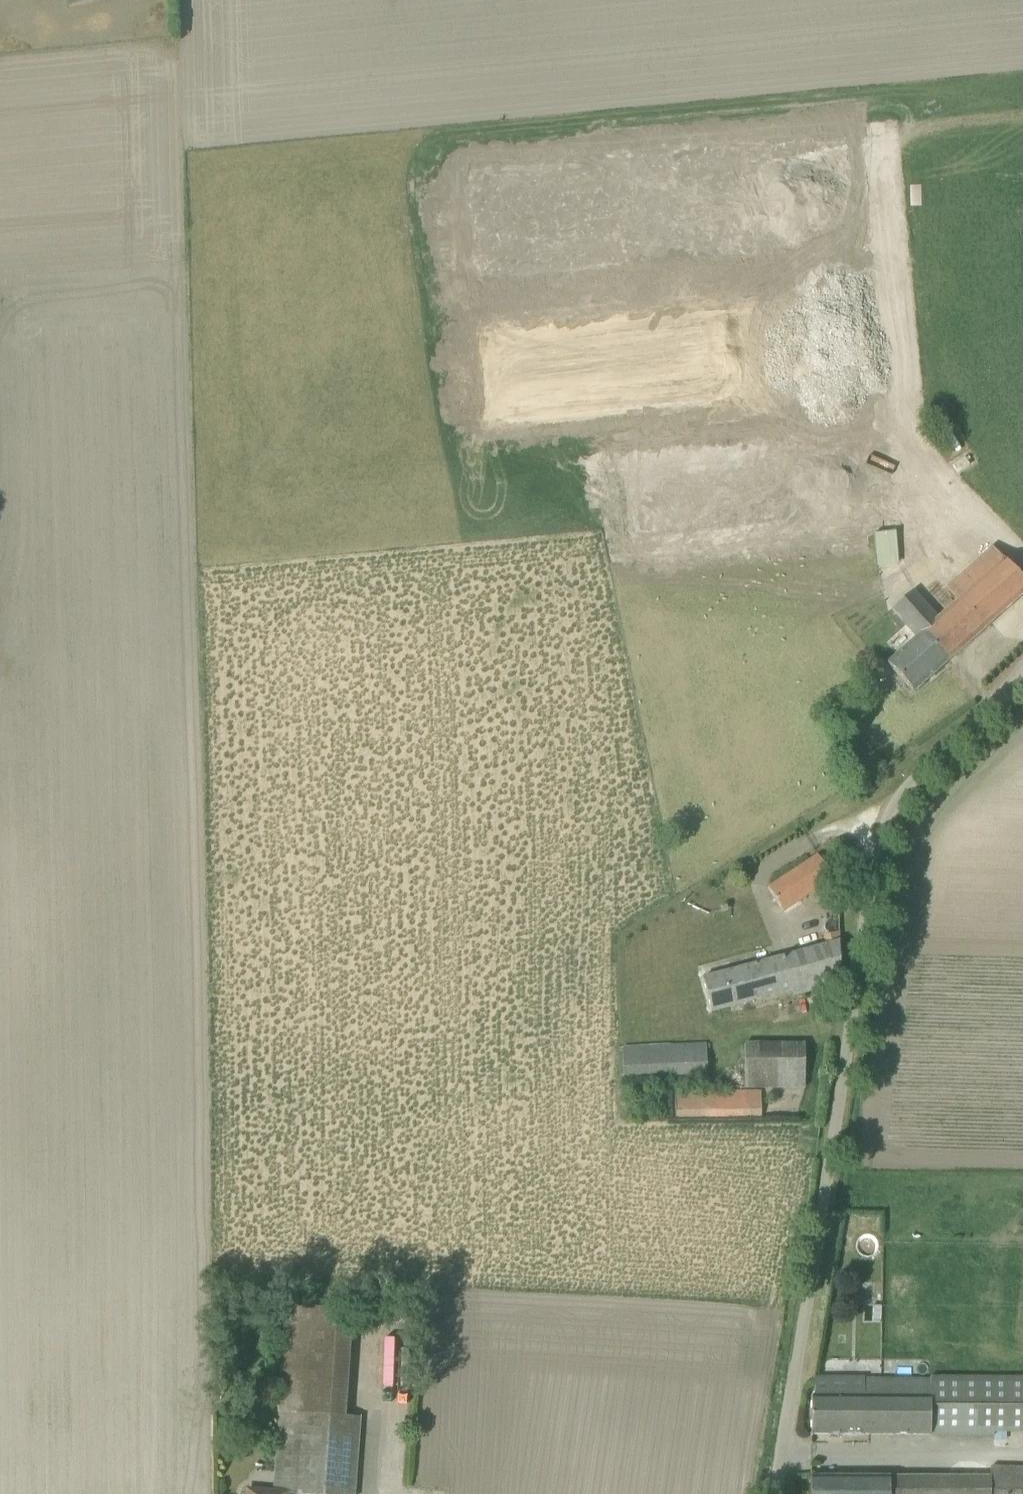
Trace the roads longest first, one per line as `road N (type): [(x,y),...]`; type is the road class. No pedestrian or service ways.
road 1 (unclassified): [(776,1493),(881,839),(928,777),(1022,687)]

